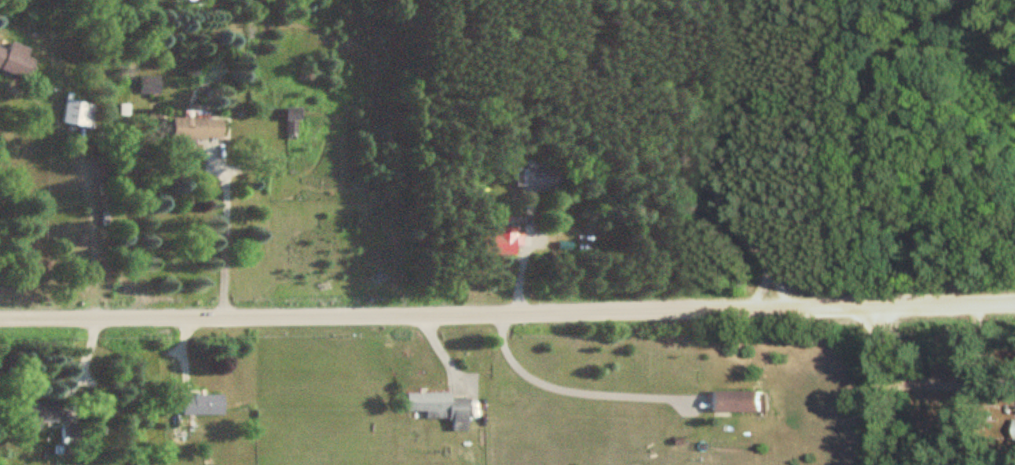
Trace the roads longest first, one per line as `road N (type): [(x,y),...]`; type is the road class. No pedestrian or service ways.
road 1 (residential): [(876,307),(0,321)]
road 2 (residential): [(885,464),(876,307)]
road 3 (residential): [(1014,305),(876,307)]

